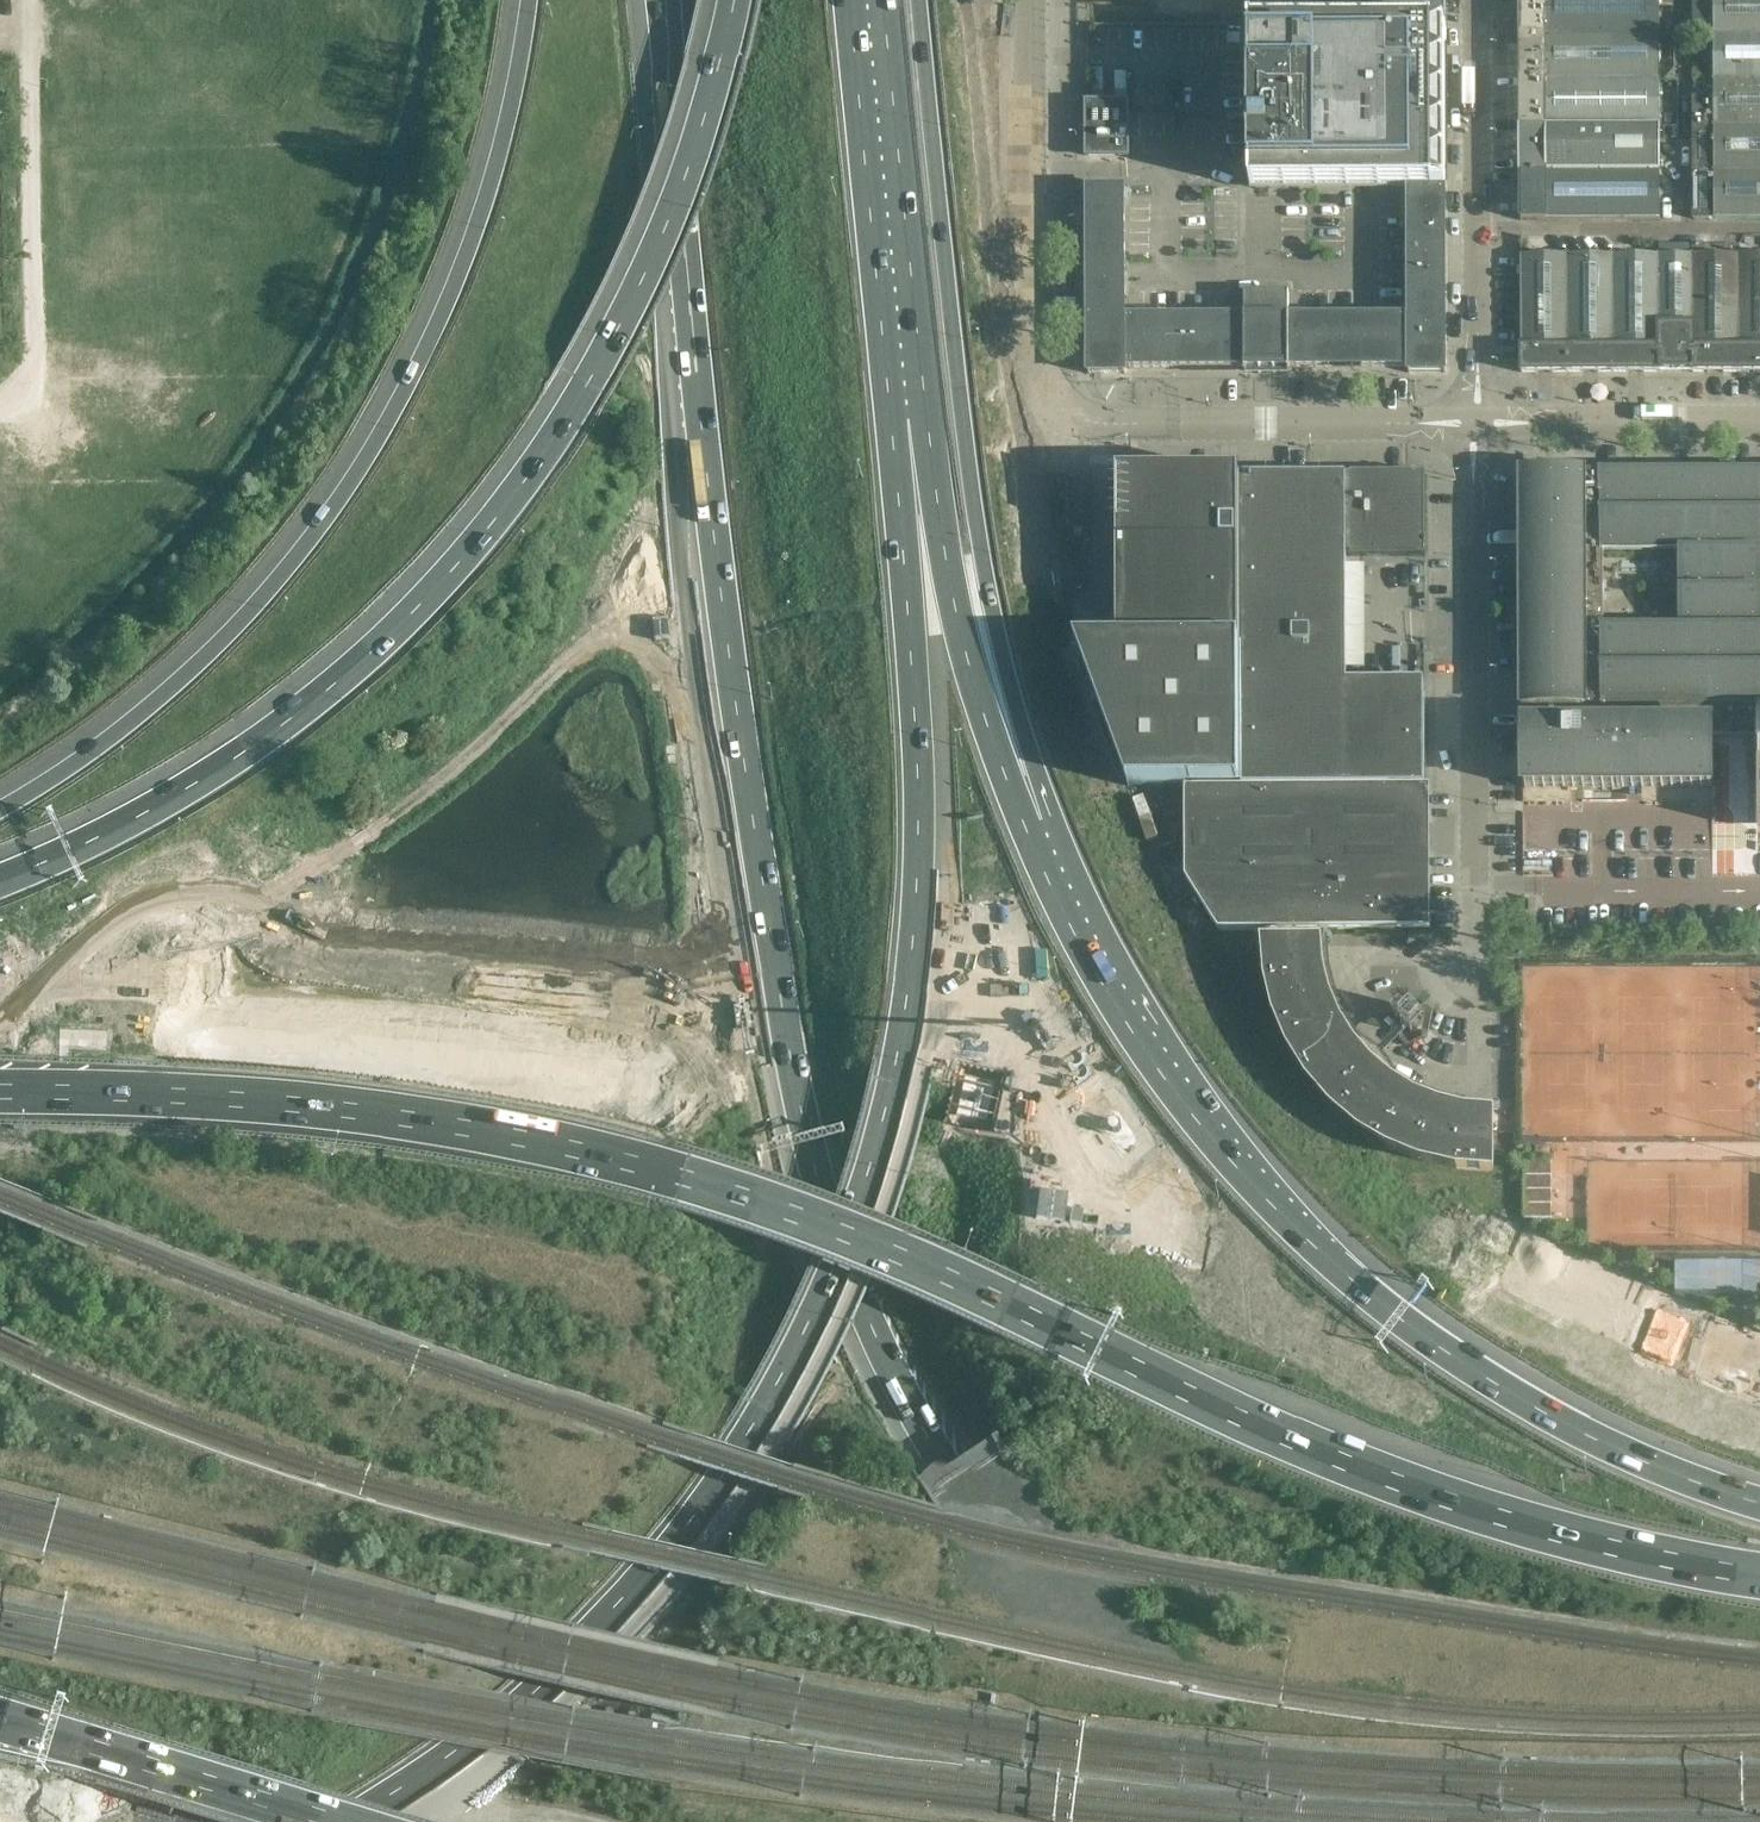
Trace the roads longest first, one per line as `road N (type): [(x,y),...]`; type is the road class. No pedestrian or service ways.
road 1 (motorway): [(657,0),(759,886),(799,1081),(873,1303),(933,1427),(1061,1593),(1185,1713),(1336,1821)]
road 2 (motorway): [(1759,1578),(1548,1533),(1361,1470),(903,1258),(681,1177),(519,1138),(377,1118),(203,1100),(0,1092)]
road 3 (motorway): [(1759,1376),(1402,1222),(1120,1120),(982,1083),(701,1042),(540,1037),(0,1051)]
road 4 (motorway): [(344,1821),(472,1741),(599,1636),(695,1520),(769,1403),(863,1193),(894,1077),(916,923),(917,712),(900,420)]
road 5 (motorway): [(1759,1445),(1654,1413),(1380,1269),(1336,1229),(1237,1105),(1140,958),(1077,832),(1022,672),(943,224)]
road 6 (motorway): [(735,0),(709,107),(636,295),(537,464),(480,540),(417,611),(273,735),(111,833),(0,880)]
road 7 (motorway): [(1759,1524),(1648,1491),(1541,1446),(1391,1353),(1309,1286),(1183,1154),(1114,1059),(1041,914),(989,776)]
road 8 (motorway): [(529,0),(511,109),(457,289),(326,520),(236,631),(114,737),(0,810)]
road 9 (unclassified): [(1458,1004),(1475,937),(1477,429)]
road 10 (motorway): [(989,776),(997,628),(966,448),(943,224)]
road 11 (unclassified): [(1043,394),(1075,421),(1477,429)]
road 12 (unclassified): [(1477,429),(1477,0)]
road 13 (motorway): [(900,420),(858,0)]
road 14 (unclassified): [(1043,394),(1034,0)]
road 15 (motorway): [(989,776),(900,420)]
road 16 (motorway): [(0,1722),(336,1821)]
road 17 (unclassified): [(1477,429),(1759,424)]
road 18 (motorway): [(943,224),(922,0)]

